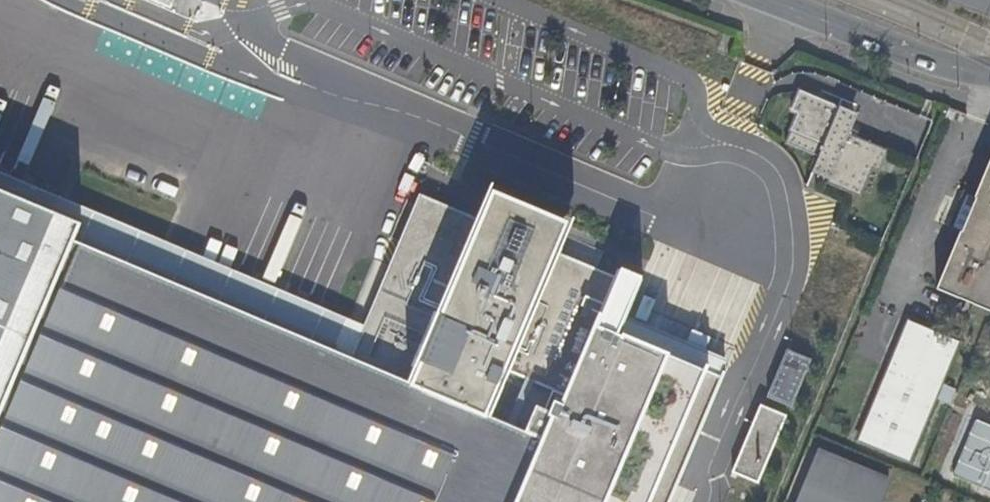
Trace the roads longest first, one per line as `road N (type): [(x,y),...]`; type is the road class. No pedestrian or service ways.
road 1 (primary): [(759,0),(907,53),(989,71)]

